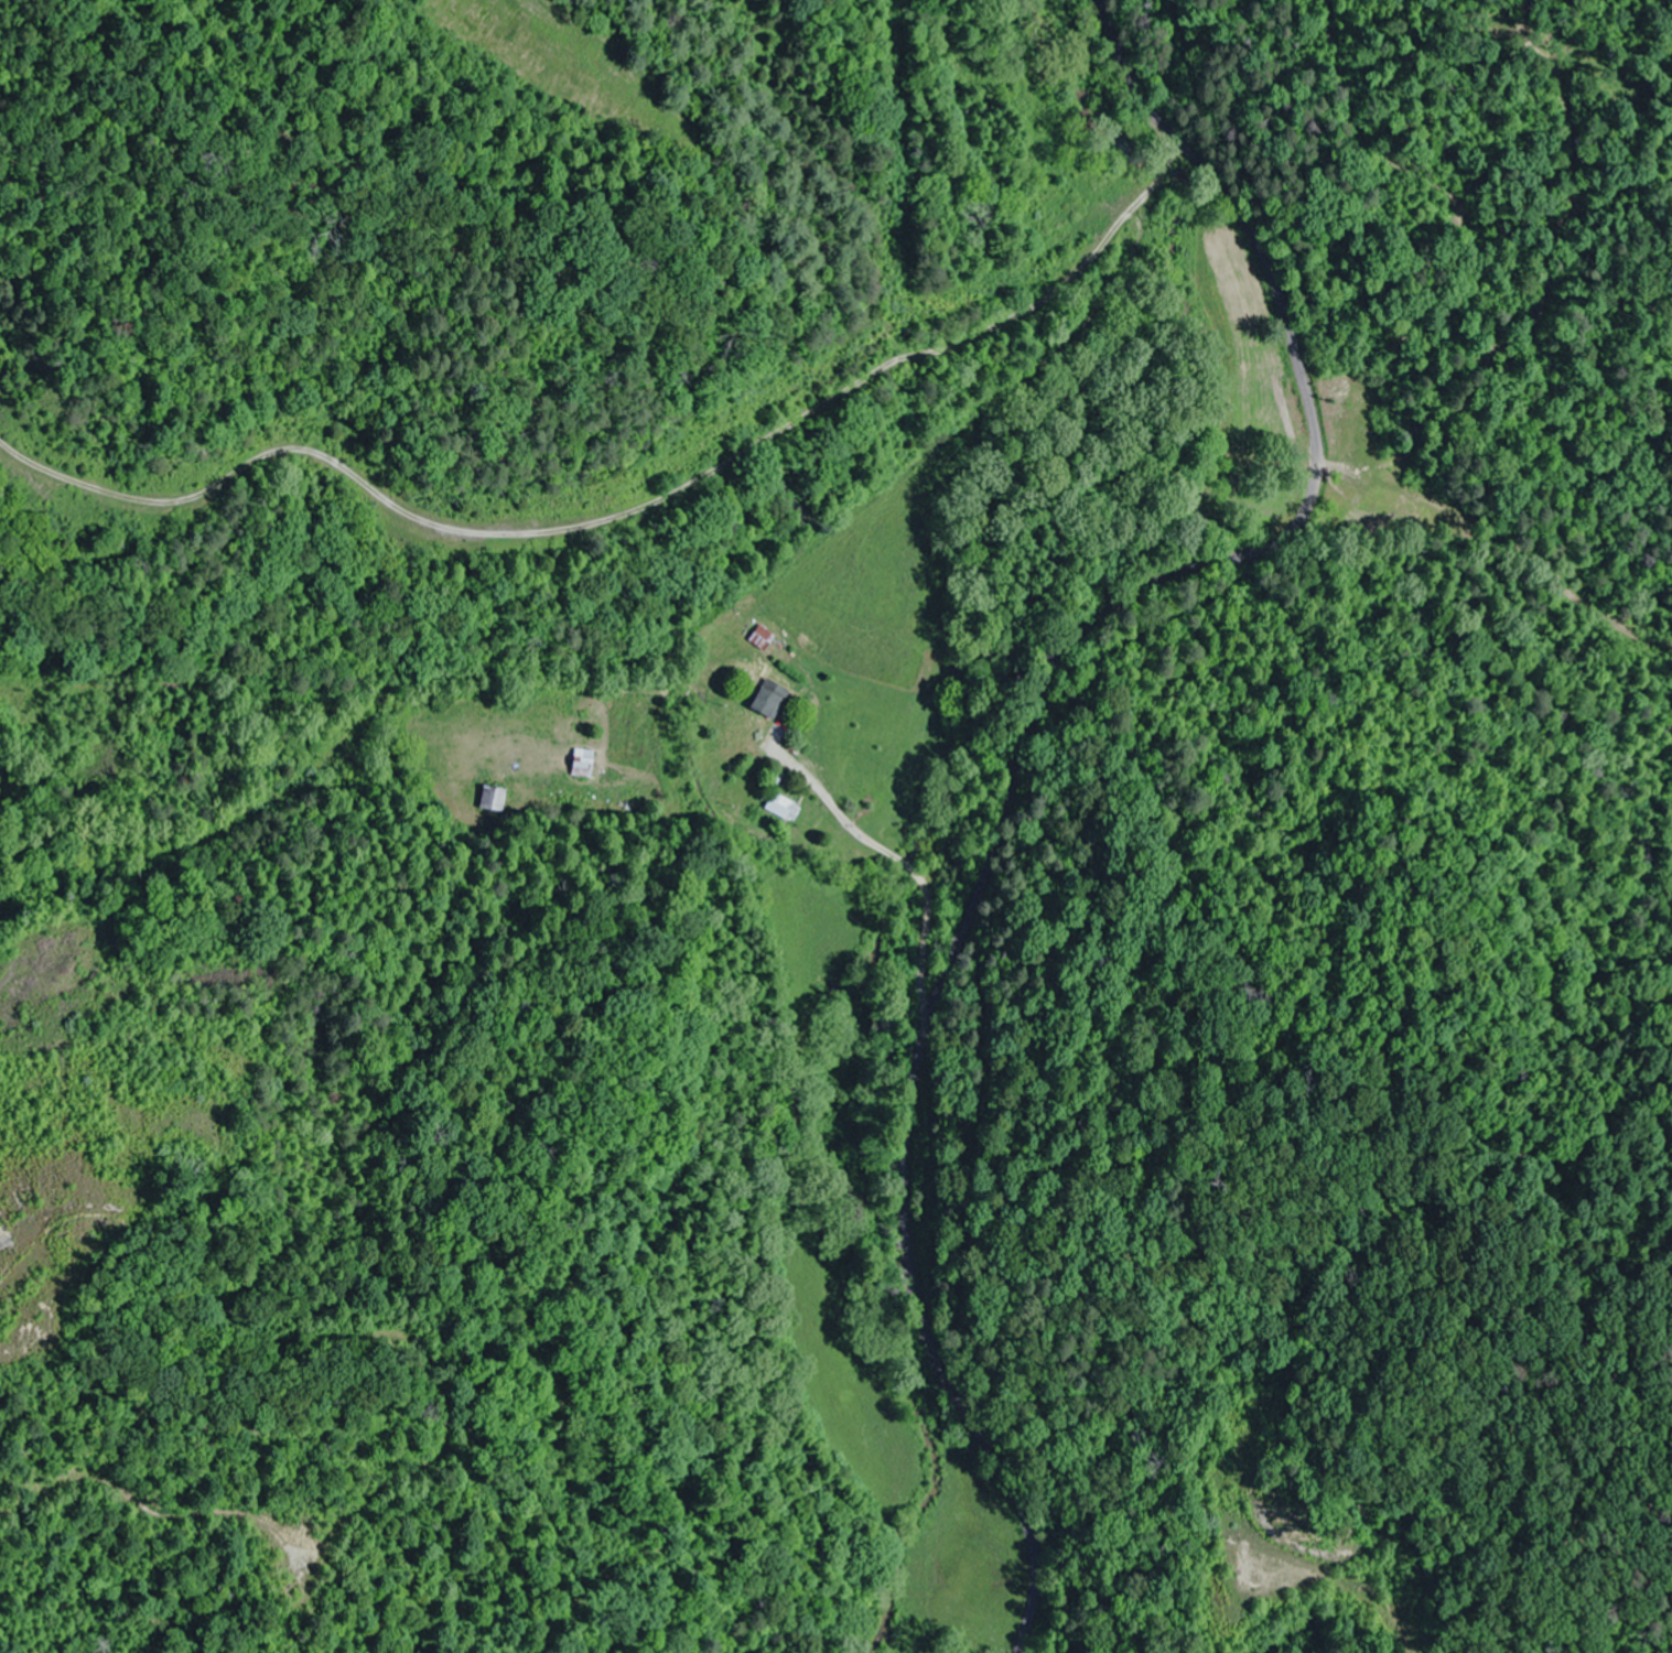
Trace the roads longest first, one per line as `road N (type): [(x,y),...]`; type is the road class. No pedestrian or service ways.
road 1 (residential): [(1016,1652),(1034,1595),(1029,1531),(930,1347),(903,1209),(909,1095),(926,1025),(1059,651),(1142,585),(1284,538),(1312,494),(1315,469),(1308,408),(1256,241),(1143,96),(1100,0)]

